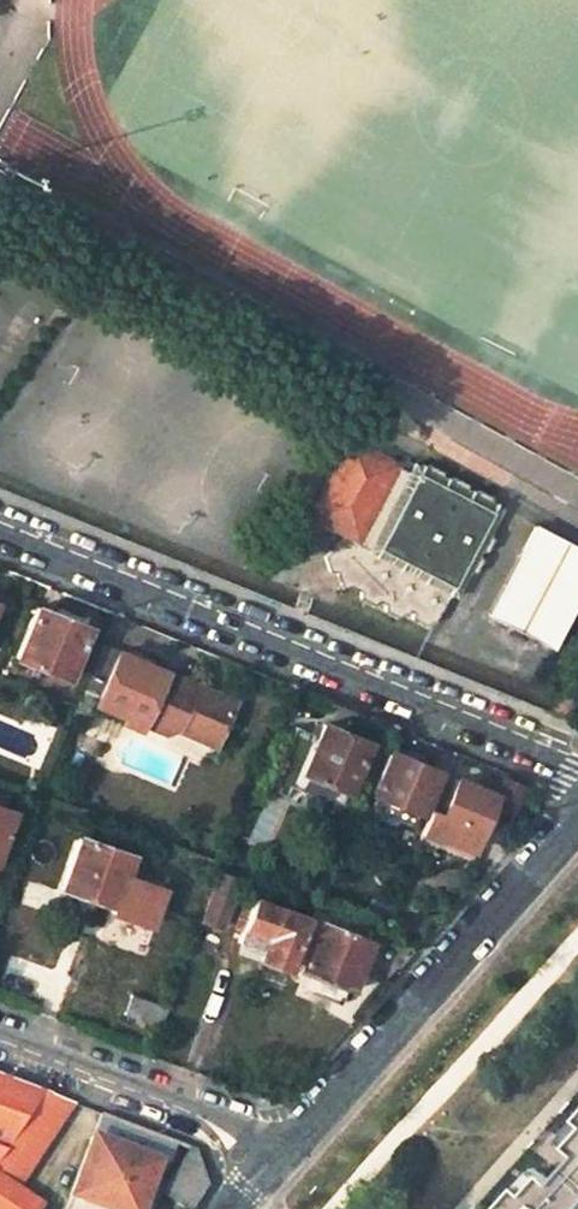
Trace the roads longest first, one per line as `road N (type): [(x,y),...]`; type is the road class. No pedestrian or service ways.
road 1 (residential): [(577,768),(0,529)]
road 2 (residential): [(288,1153),(577,827)]
road 3 (residential): [(0,1038),(256,1131),(288,1153)]

